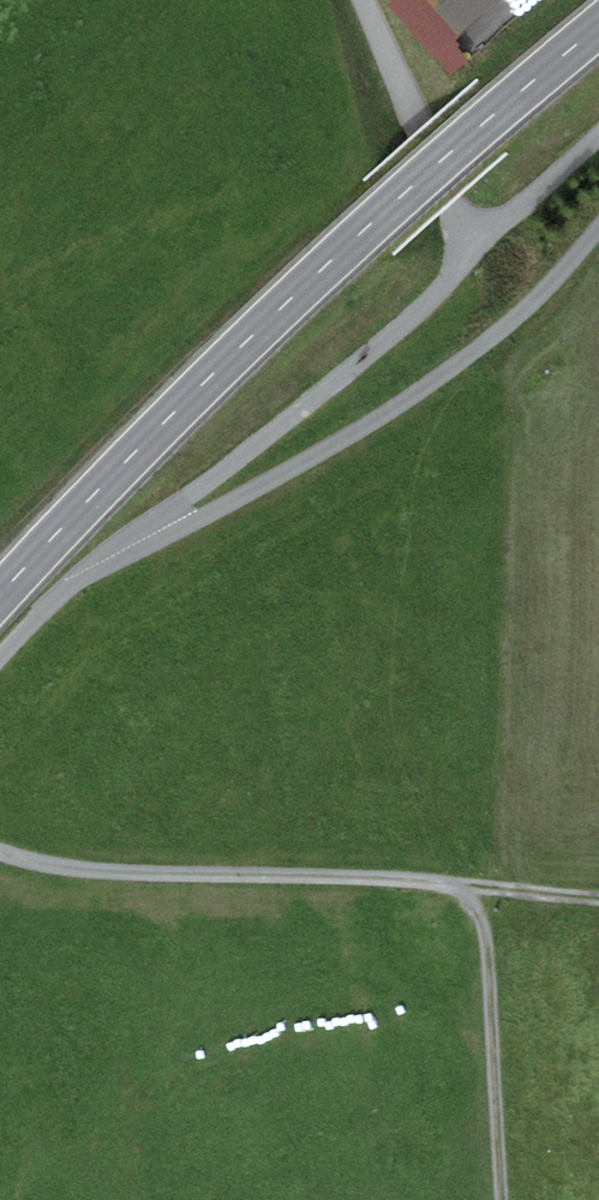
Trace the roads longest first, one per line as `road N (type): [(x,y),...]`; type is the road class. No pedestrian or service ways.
road 1 (primary): [(598,26),(239,349),(0,592)]
road 2 (track): [(98,571),(267,484),(443,375),(541,293),(598,226)]
road 3 (track): [(0,853),(101,873),(474,886)]
road 4 (track): [(474,886),(488,945),(502,1199)]
road 5 (track): [(598,898),(474,886)]

